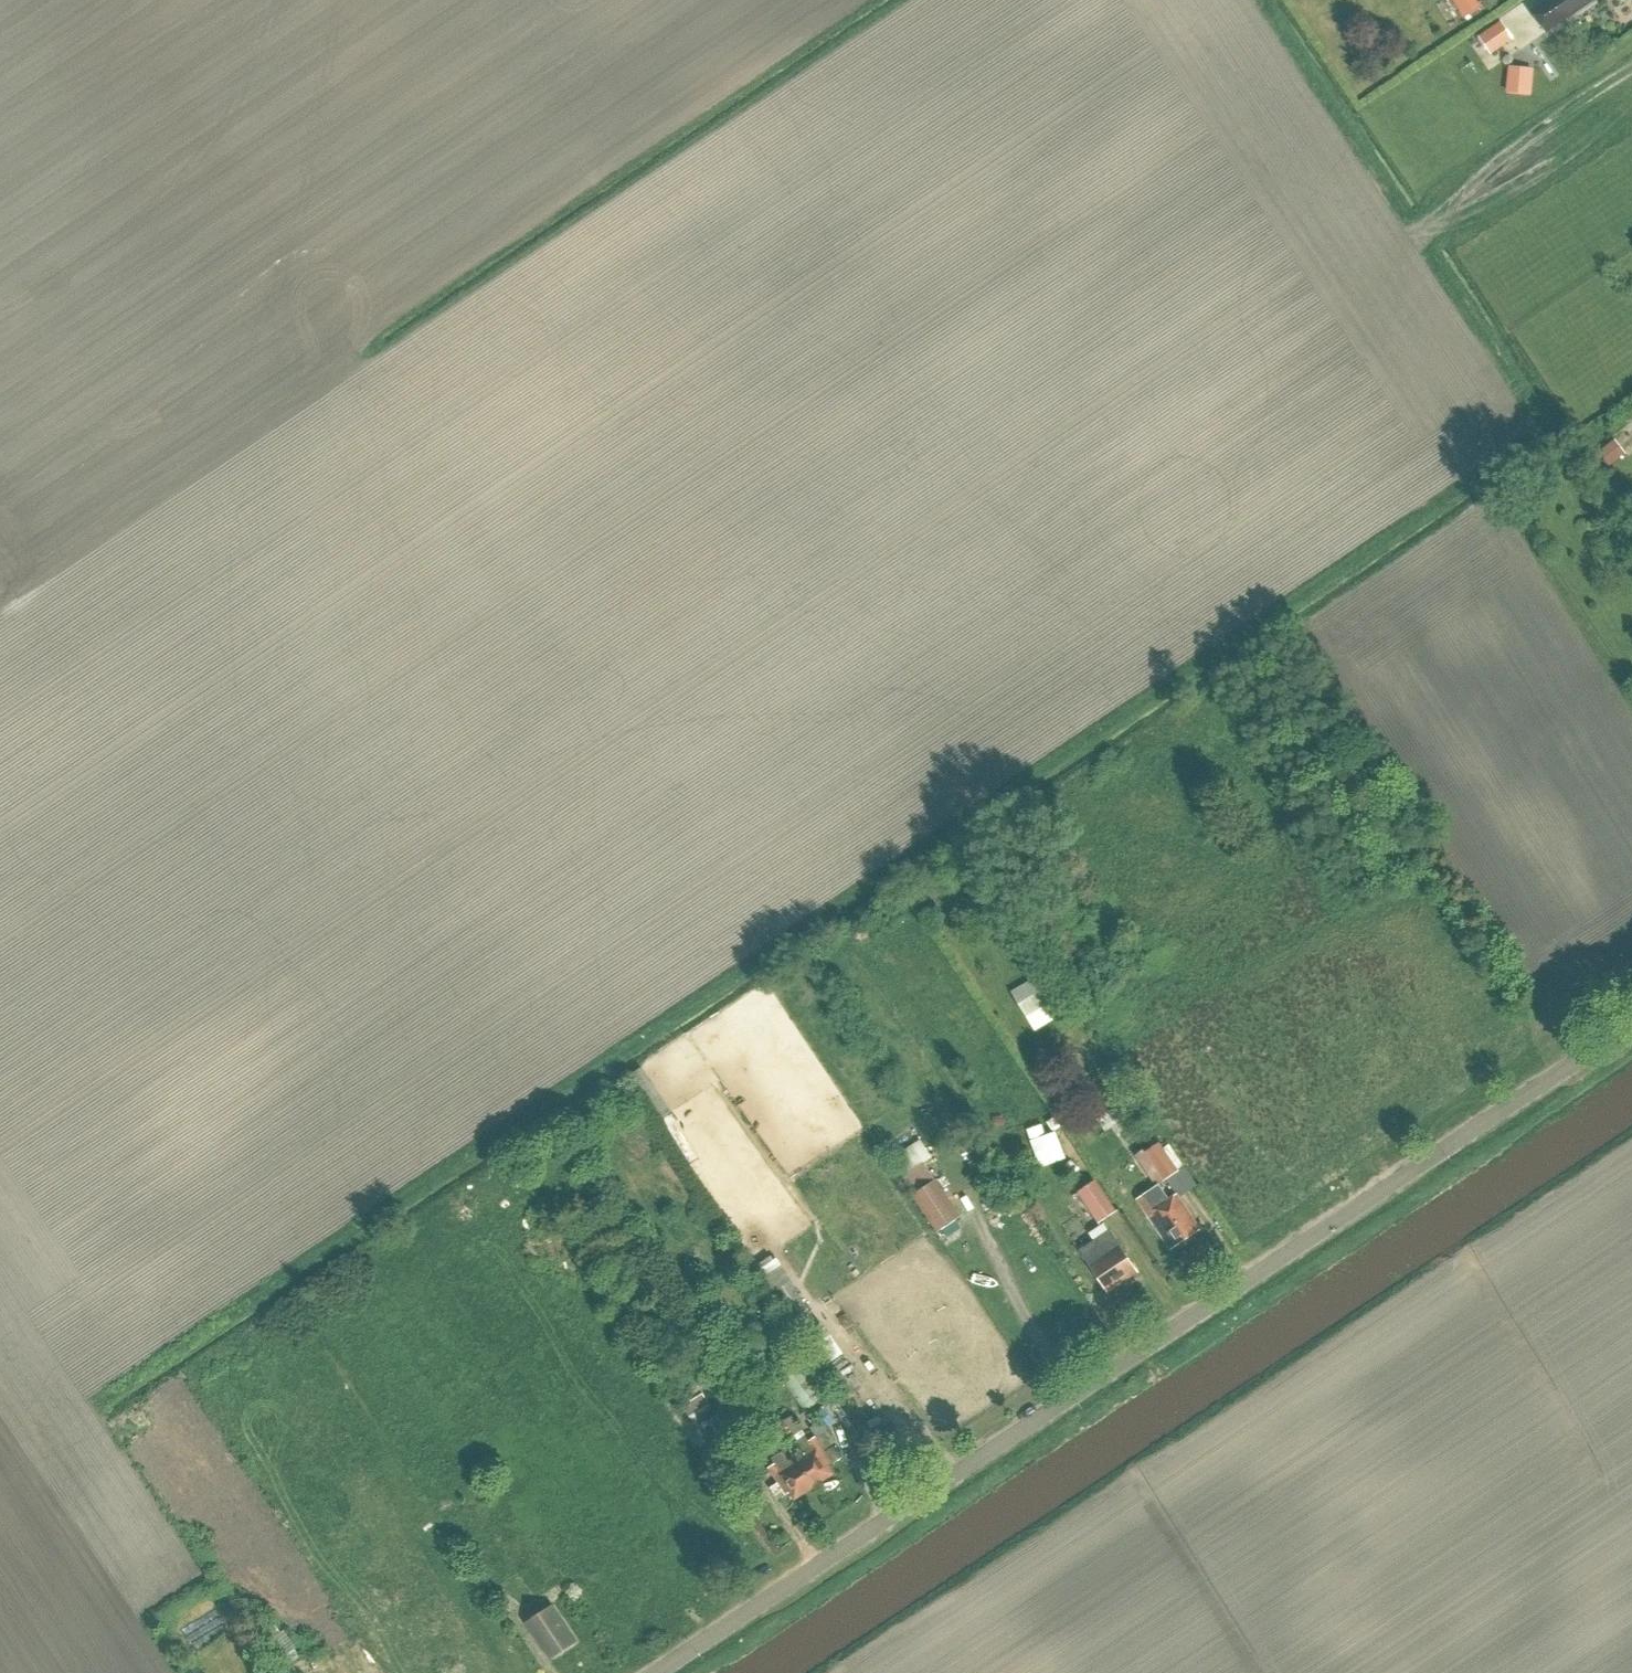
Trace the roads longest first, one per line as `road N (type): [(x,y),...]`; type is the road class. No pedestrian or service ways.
road 1 (unclassified): [(657,1672),(1631,1026)]

